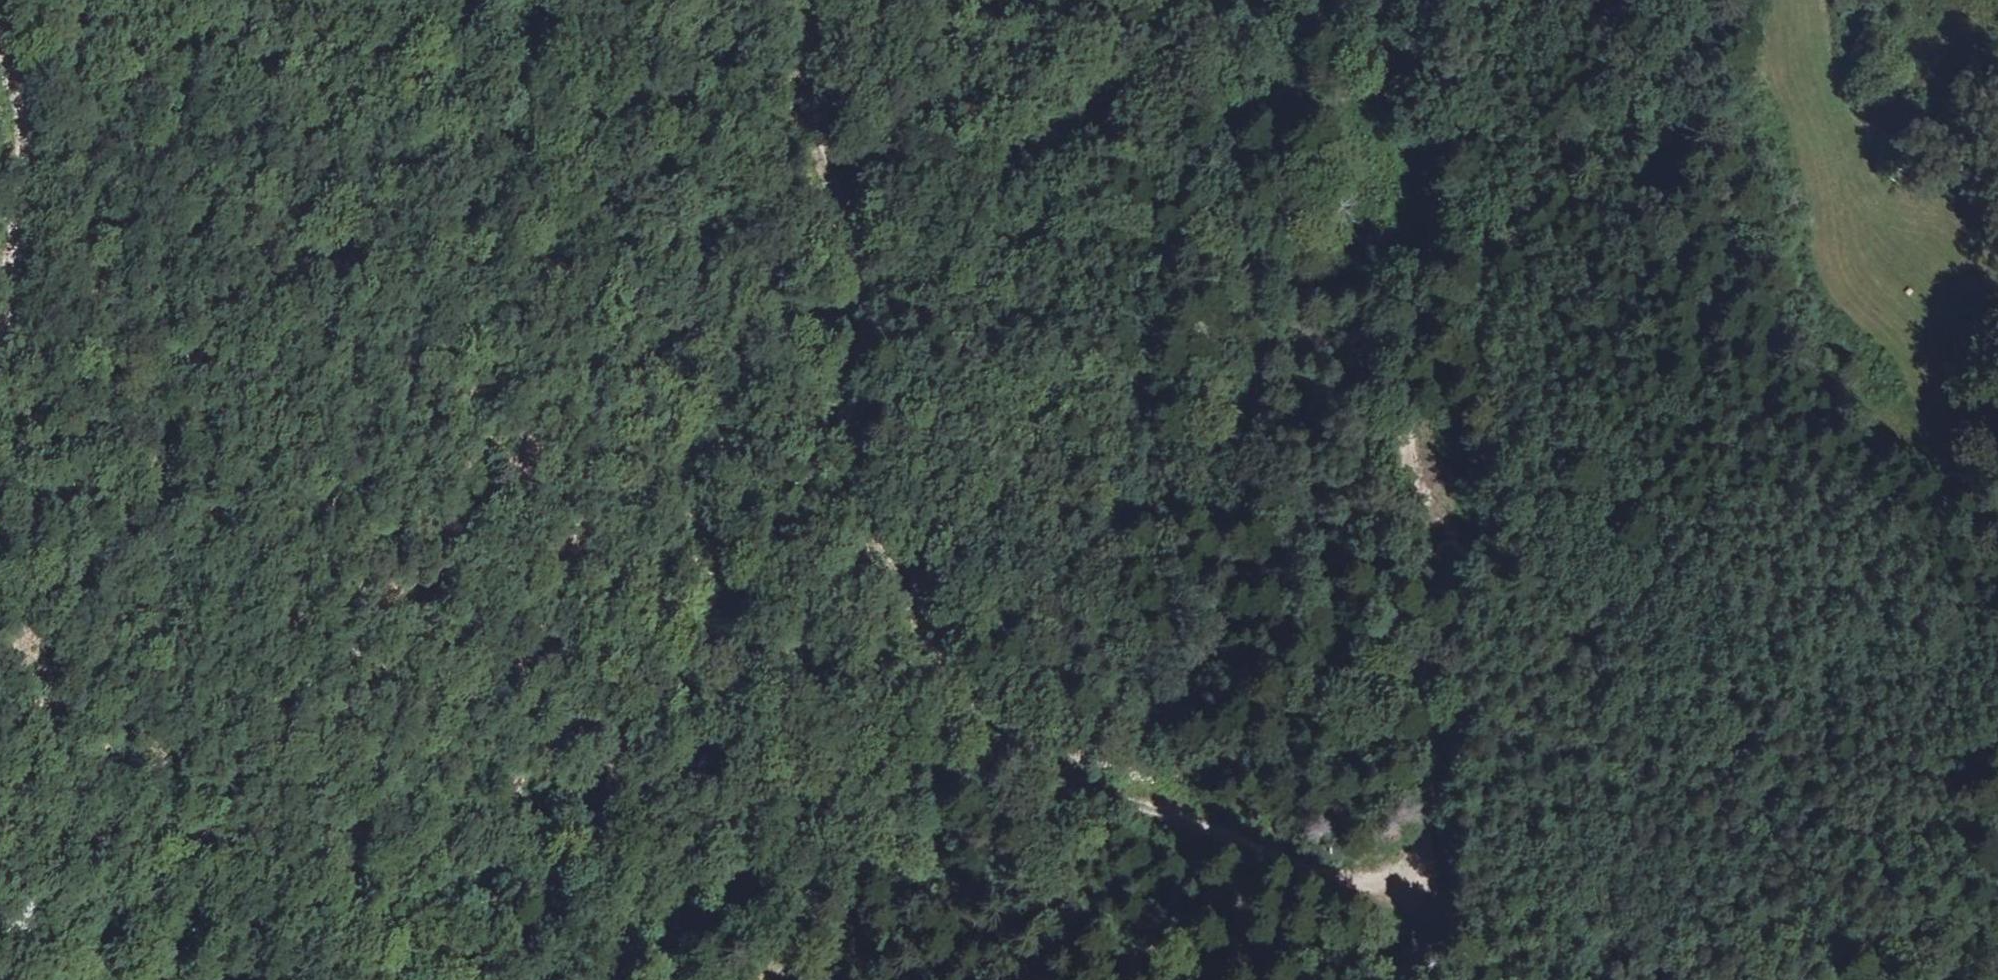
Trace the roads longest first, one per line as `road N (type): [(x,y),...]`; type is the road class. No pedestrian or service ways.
road 1 (track): [(809,0),(808,30),(865,280),(846,483),(926,657),(938,755),(776,979)]
road 2 (track): [(1416,892),(1451,801),(1447,579),(1429,363),(1431,272),(1471,83),(1467,0)]
road 3 (track): [(1416,892),(1314,873),(1189,866),(1097,835),(926,657)]
road 4 (track): [(0,293),(41,186),(13,0)]

